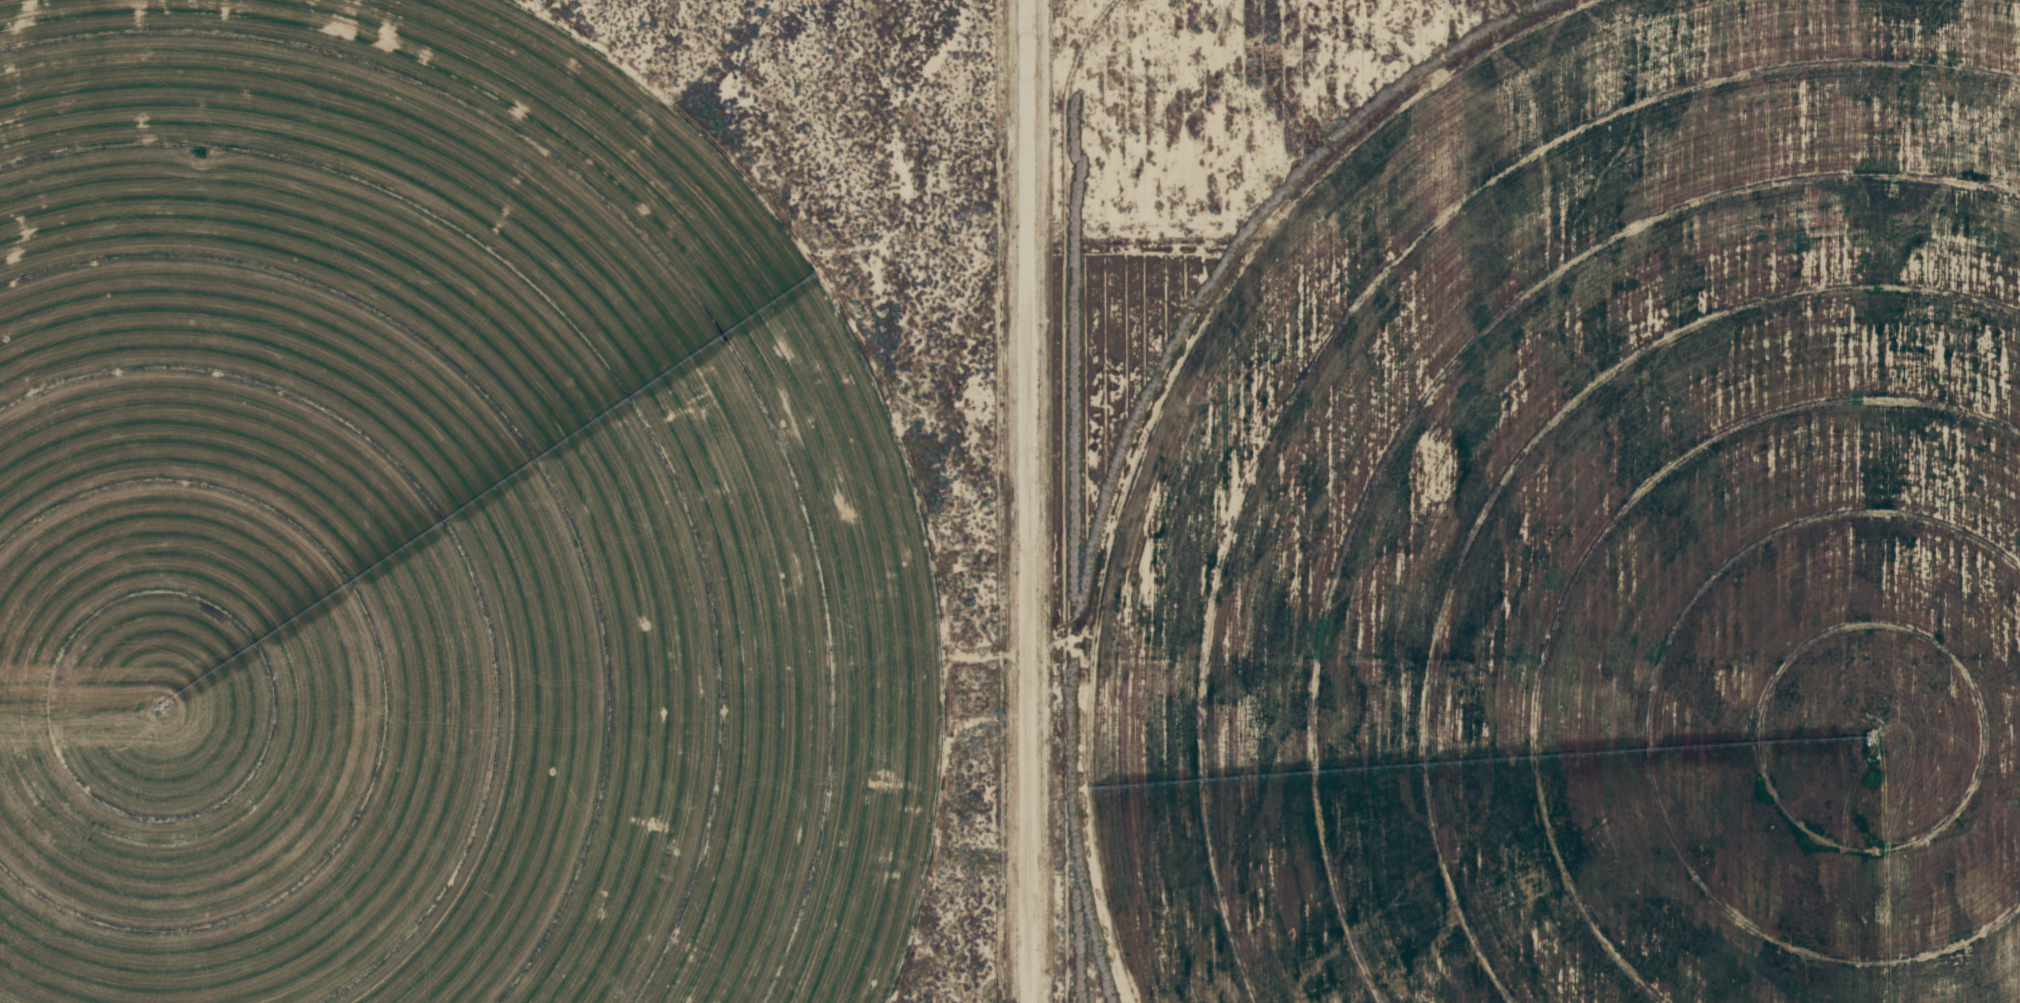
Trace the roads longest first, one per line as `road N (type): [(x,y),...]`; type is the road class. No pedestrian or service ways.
road 1 (residential): [(994,0),(1000,1002)]

